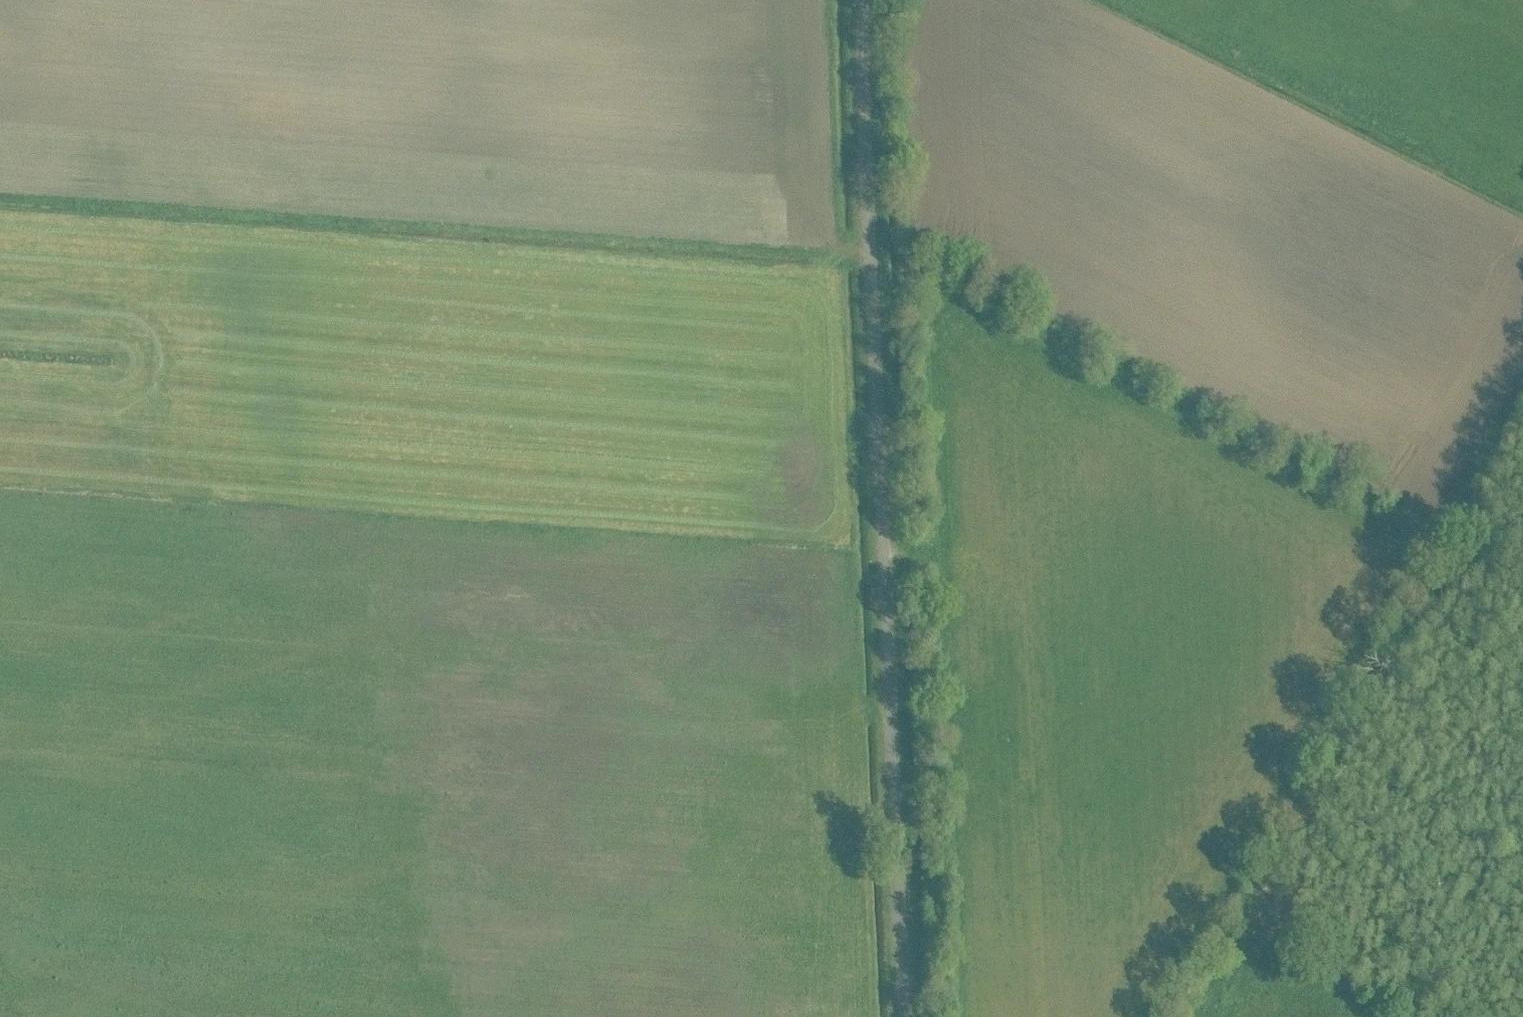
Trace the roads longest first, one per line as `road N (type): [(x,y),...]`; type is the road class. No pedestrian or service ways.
road 1 (unclassified): [(862,0),(905,1016)]

